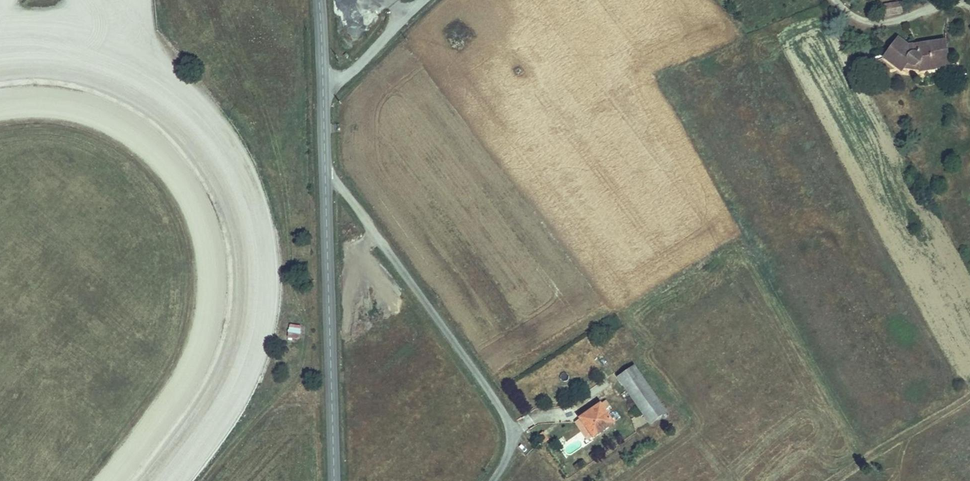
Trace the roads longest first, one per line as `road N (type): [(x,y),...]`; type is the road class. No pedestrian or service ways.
road 1 (unclassified): [(326,176),(338,182),(499,404),(511,443),(493,480)]
road 2 (tertiary): [(326,176),(335,480)]
road 3 (track): [(969,391),(838,480)]
road 4 (unclassified): [(422,0),(347,75),(323,83)]

